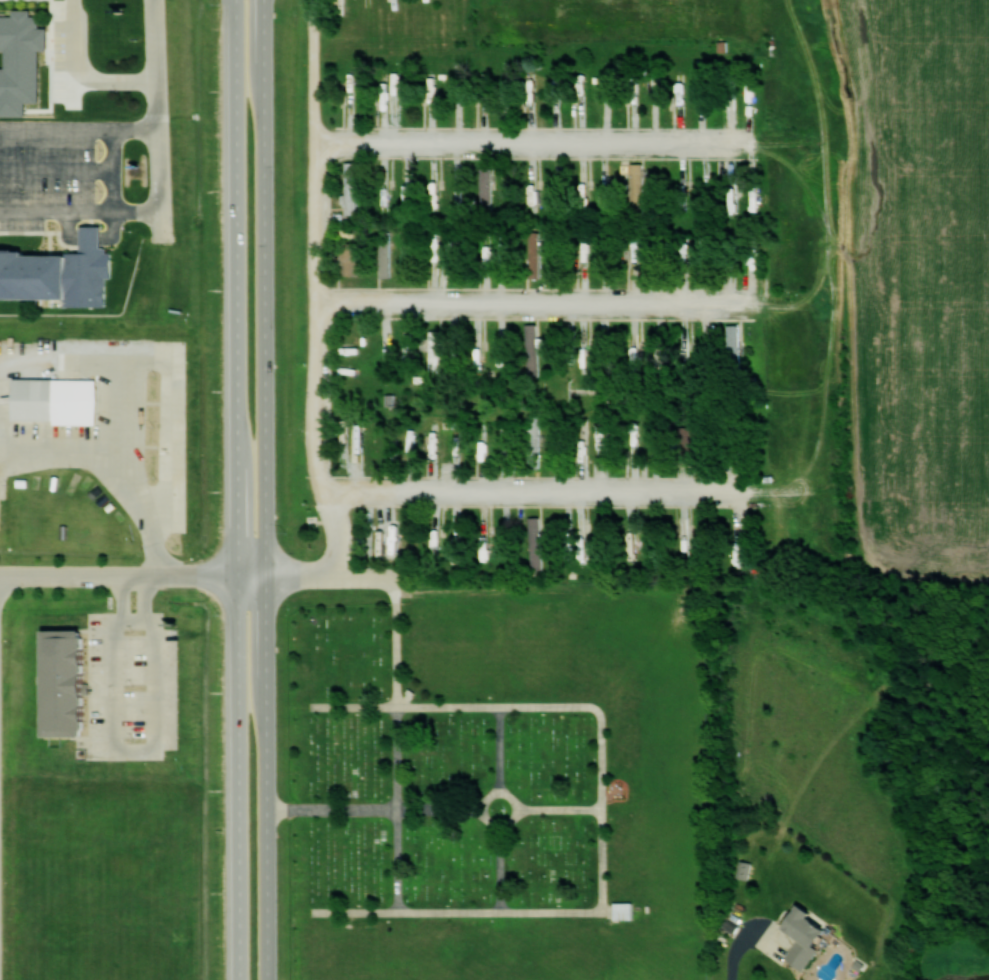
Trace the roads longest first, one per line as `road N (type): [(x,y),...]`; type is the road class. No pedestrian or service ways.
road 1 (trunk): [(232,0),(242,979)]
road 2 (trunk): [(269,979),(266,0)]
road 3 (residential): [(267,575),(0,577)]

